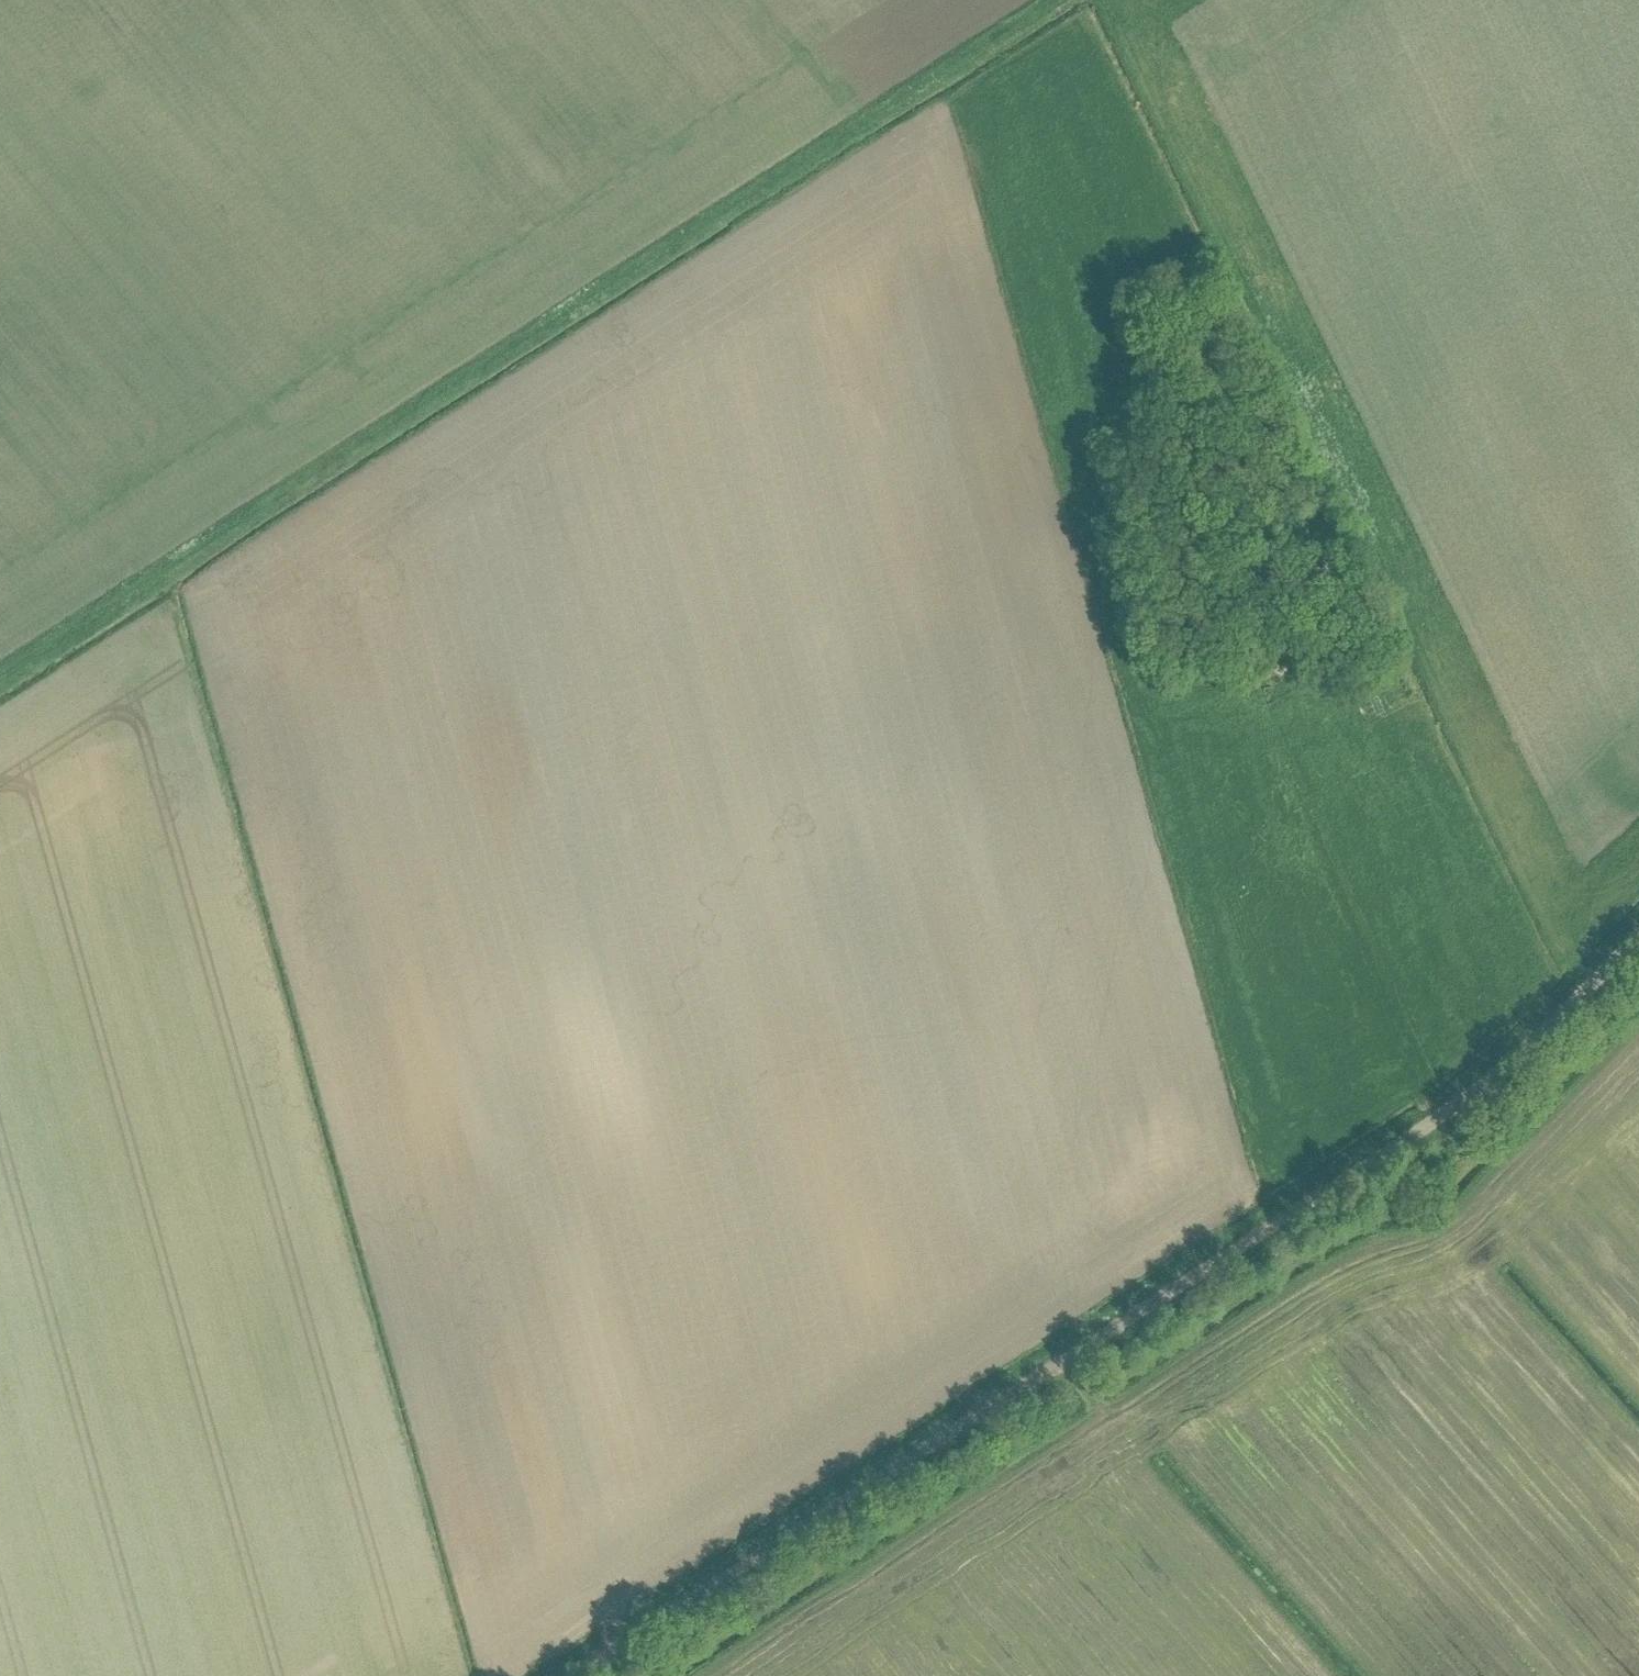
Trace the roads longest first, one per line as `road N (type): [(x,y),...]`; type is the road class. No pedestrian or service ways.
road 1 (unclassified): [(578,1675),(1434,1123),(1516,1057),(1638,937)]

